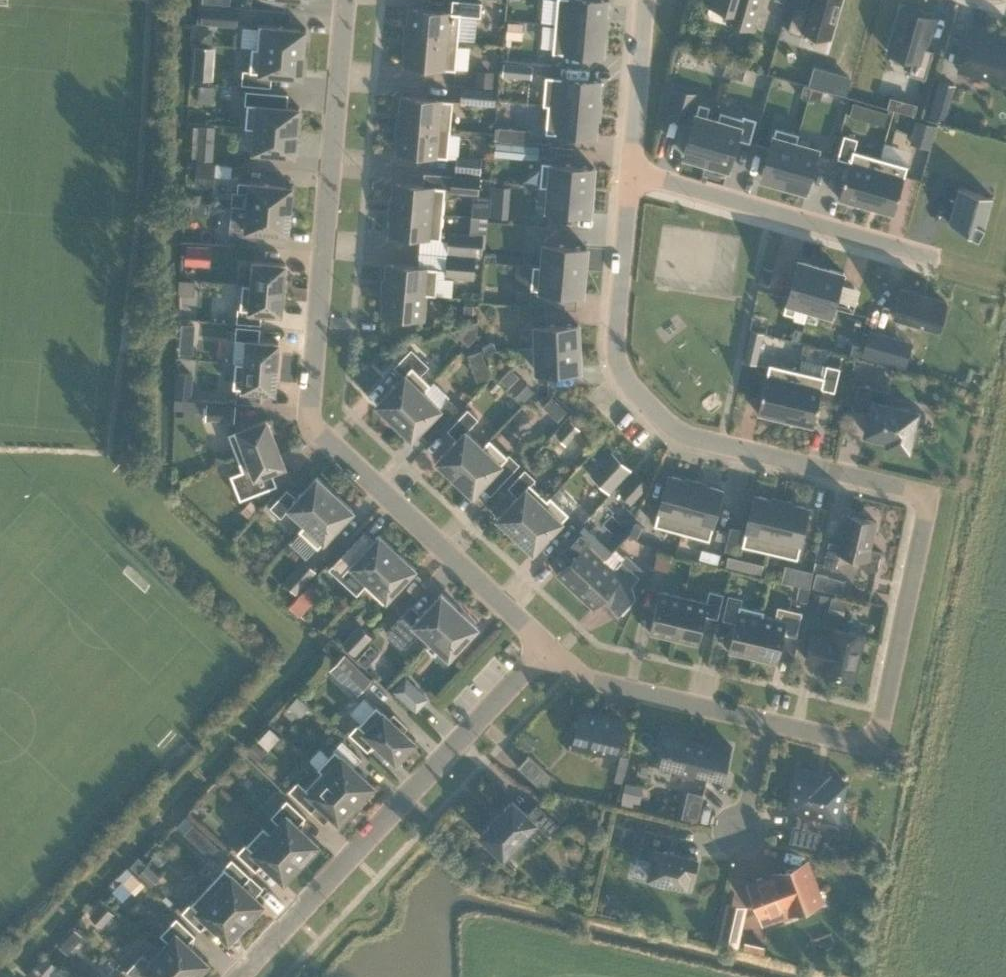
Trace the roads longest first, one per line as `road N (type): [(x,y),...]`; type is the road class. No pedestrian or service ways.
road 1 (residential): [(345,0),(309,418),(548,646)]
road 2 (residential): [(630,171),(617,356),(651,411),(710,441),(928,491)]
road 3 (residential): [(236,976),(548,646)]
road 4 (residential): [(765,720),(873,746),(928,491)]
road 5 (residential): [(944,260),(630,171)]
road 6 (residential): [(548,646),(590,678),(765,720)]
road 7 (residential): [(645,0),(630,171)]

